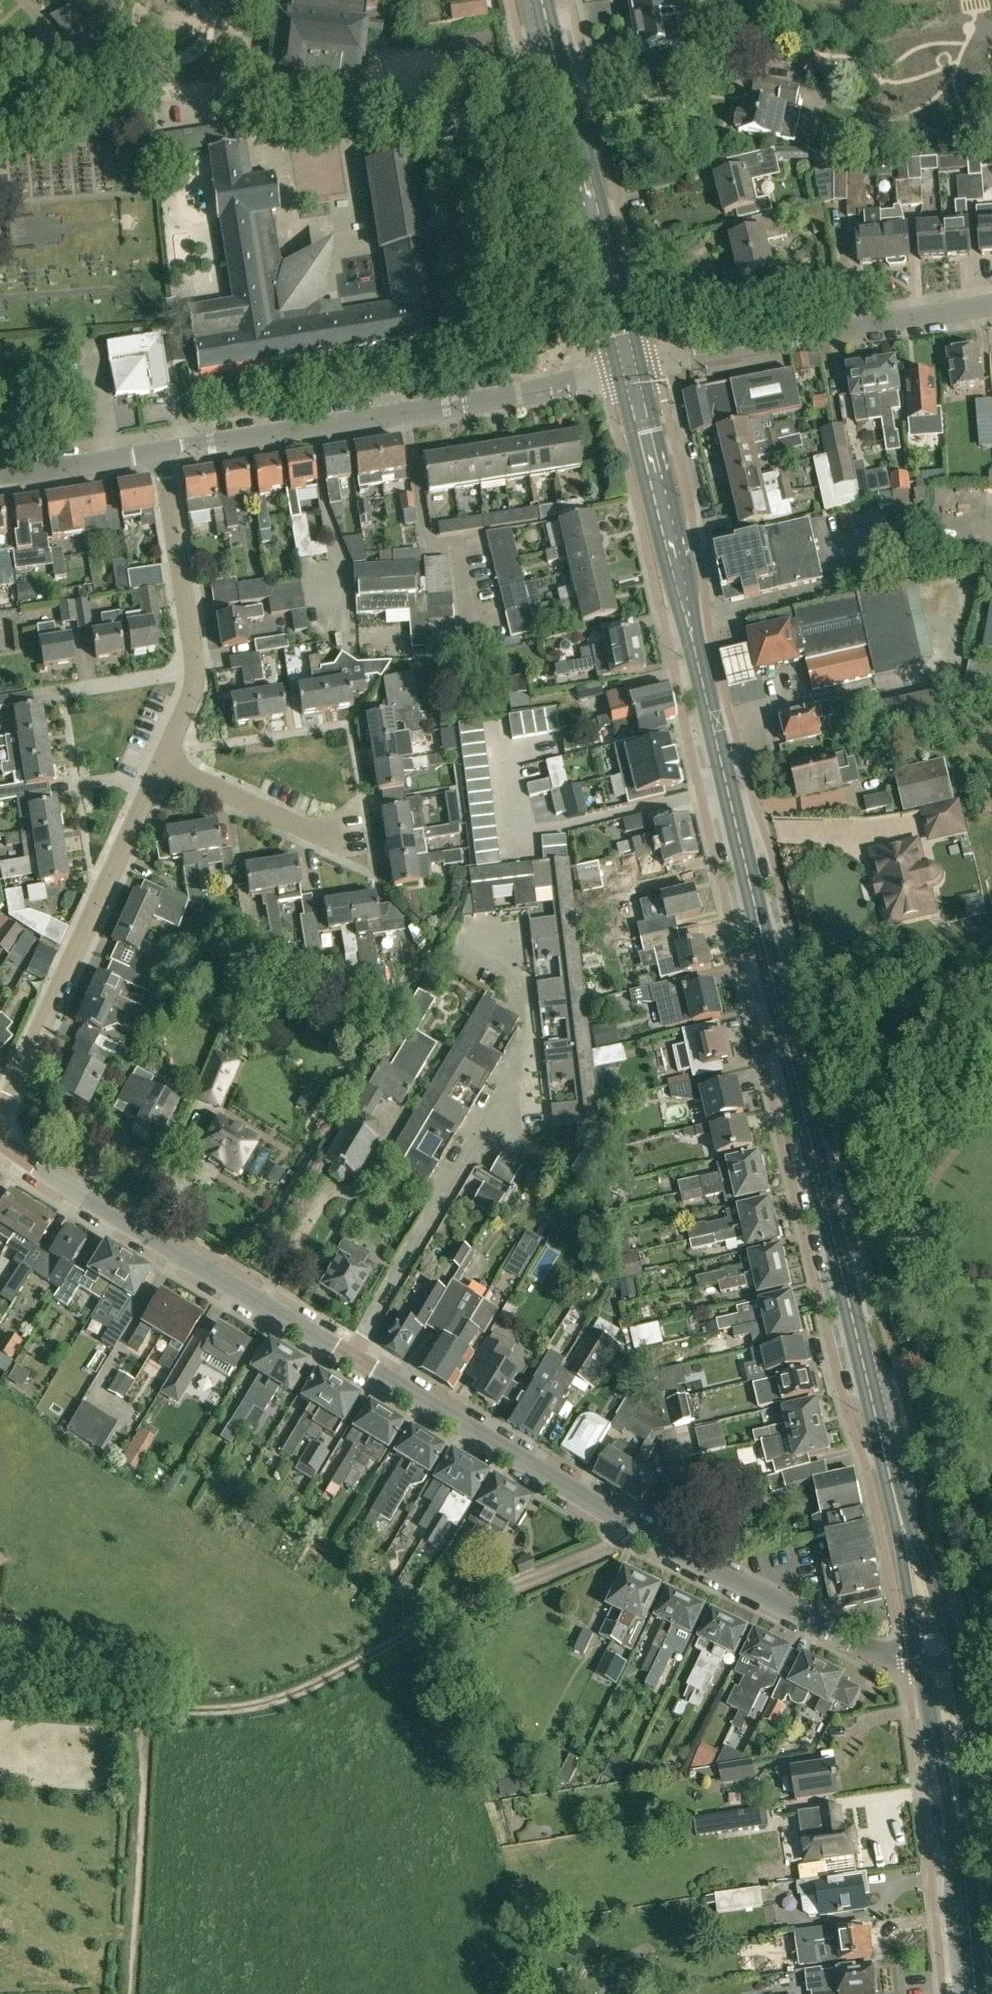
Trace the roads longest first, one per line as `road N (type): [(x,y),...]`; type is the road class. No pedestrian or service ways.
road 1 (primary): [(935,1652),(630,372)]
road 2 (residential): [(935,1652),(866,1652),(728,1580),(0,1145)]
road 3 (track): [(0,1692),(205,1714),(292,1698),(433,1624),(612,1548),(625,1524)]
road 4 (residential): [(162,453),(630,372)]
road 5 (residential): [(0,1120),(166,766)]
road 6 (residential): [(991,306),(630,372)]
road 7 (primary): [(976,1993),(935,1652)]
road 8 (residential): [(166,766),(196,667),(162,453)]
road 9 (primary): [(571,122),(630,372)]
road 10 (residential): [(0,110),(254,85)]
road 11 (residential): [(359,839),(319,835),(166,766)]
road 12 (residential): [(0,476),(162,453)]
road 13 (primary): [(571,122),(542,0)]

